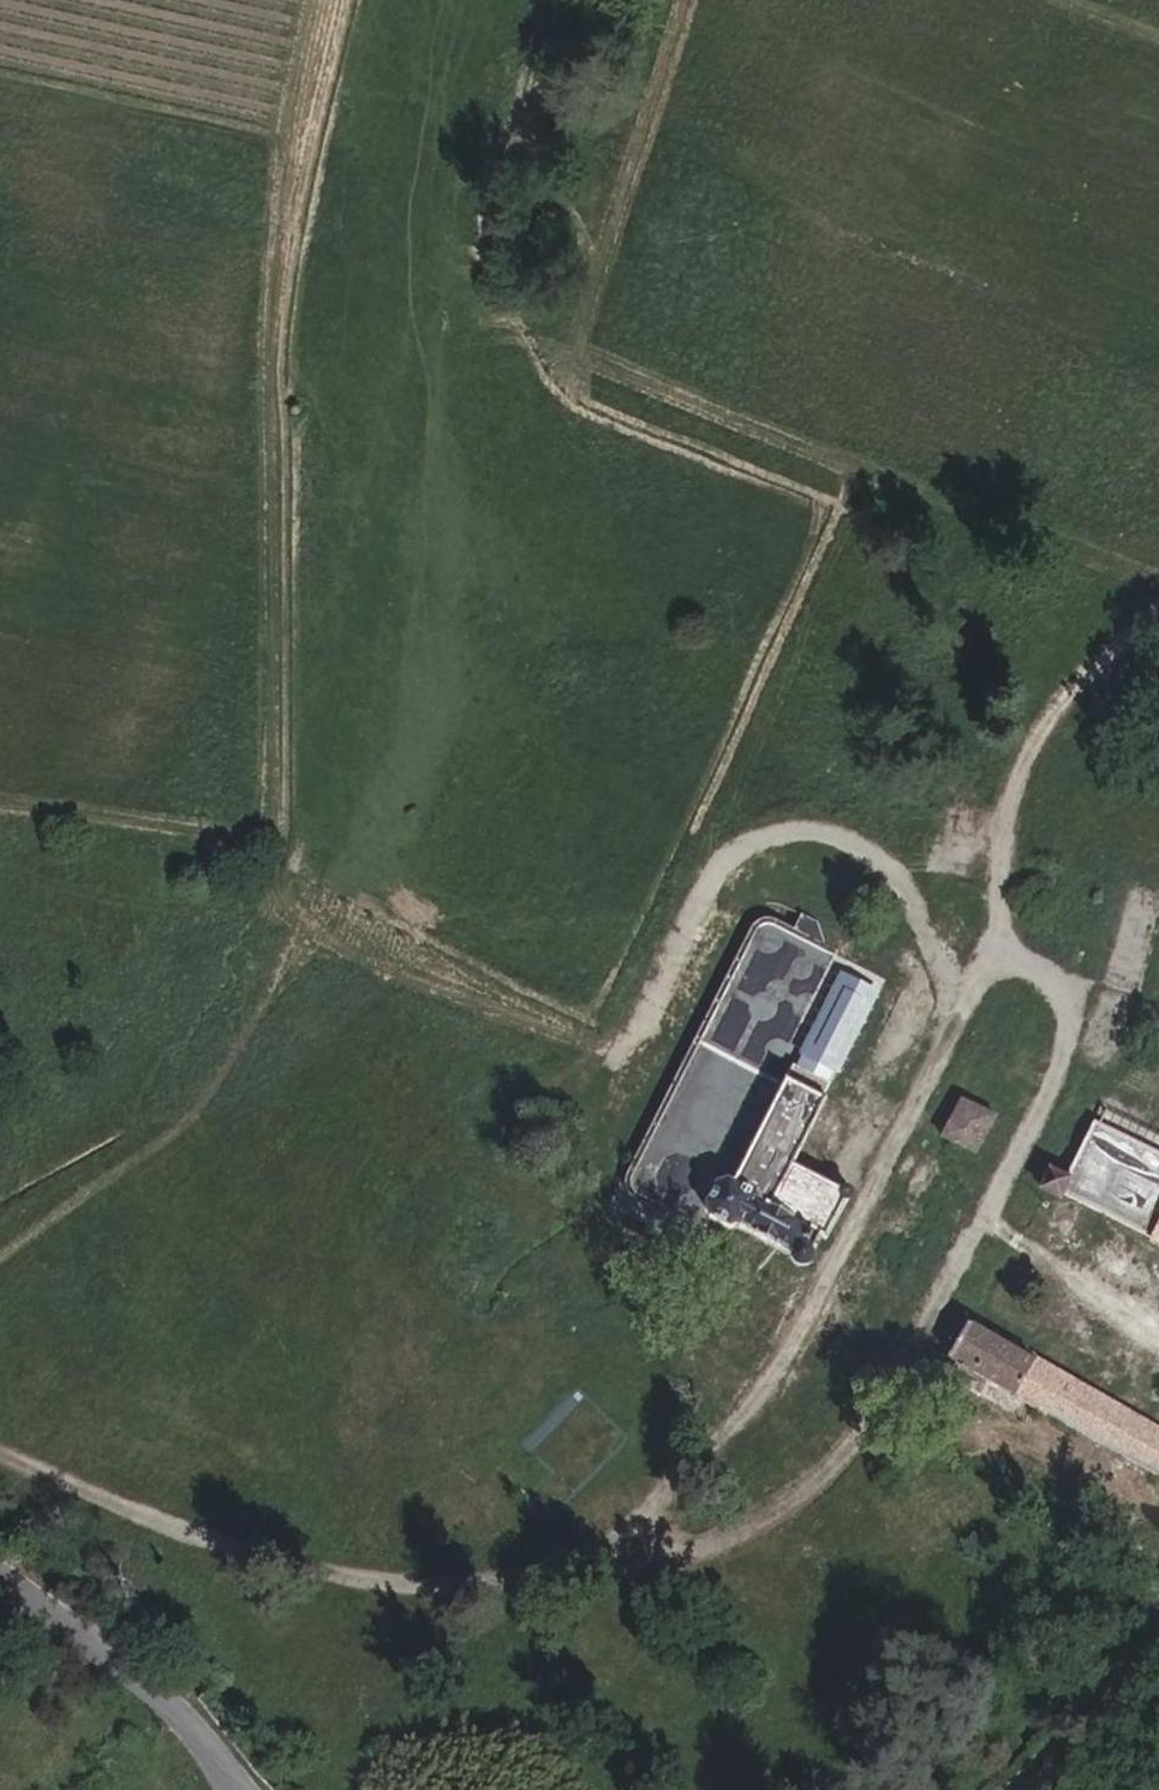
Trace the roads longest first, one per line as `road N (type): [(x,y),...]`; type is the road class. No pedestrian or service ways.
road 1 (residential): [(224,1789),(168,1734),(0,1596)]
road 2 (unclassified): [(1040,1789),(1158,1636)]

